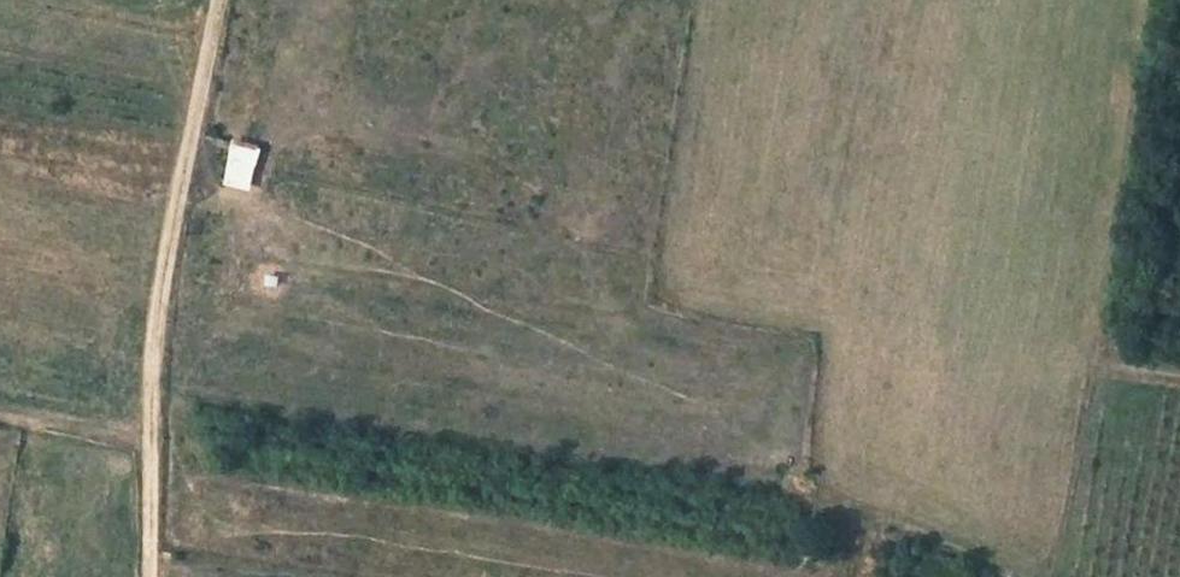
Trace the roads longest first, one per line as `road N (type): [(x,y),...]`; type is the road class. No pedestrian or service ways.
road 1 (track): [(217,0),(200,70),(148,437),(144,576)]
road 2 (track): [(1147,0),(1087,363),(1179,379)]

